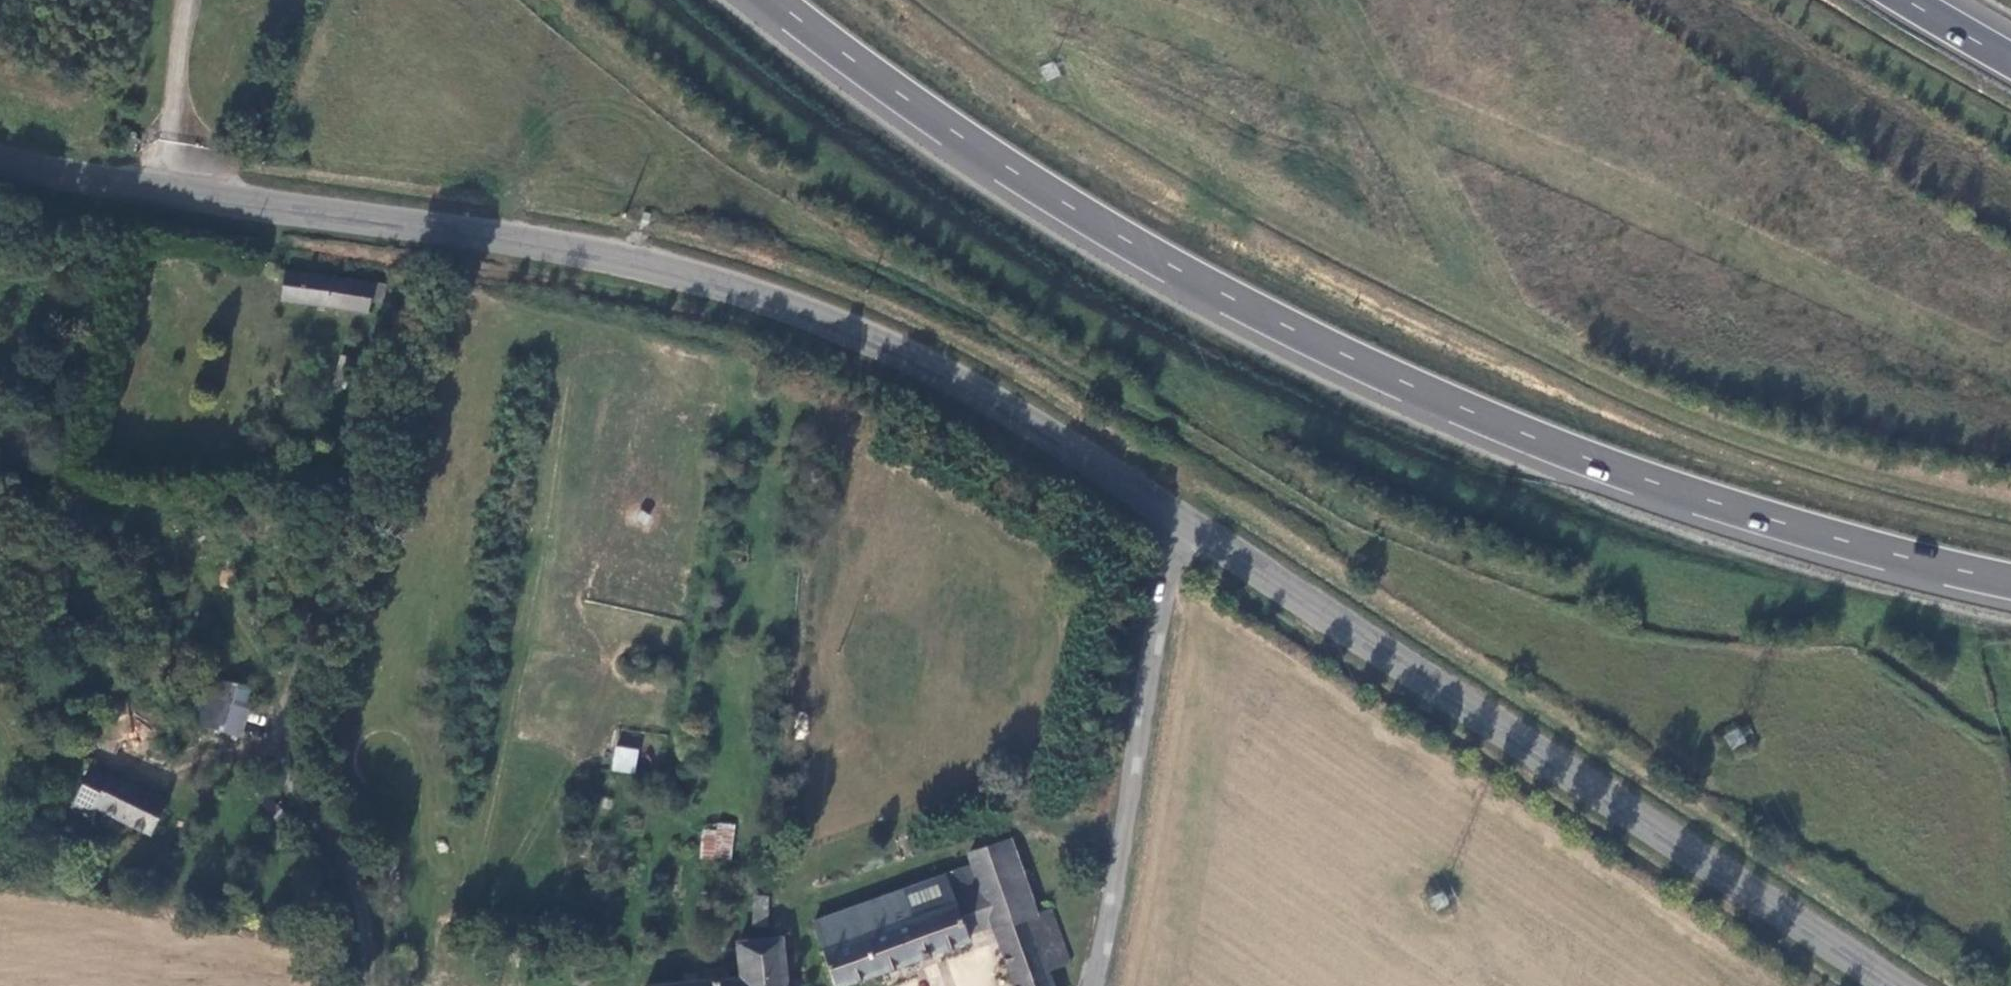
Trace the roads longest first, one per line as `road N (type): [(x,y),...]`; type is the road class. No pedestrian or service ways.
road 1 (trunk): [(774,0),(888,87),(1163,262),(1437,401),(1620,474),(2010,589)]
road 2 (tertiary): [(0,161),(506,236),(742,290),(953,377),(1193,529)]
road 3 (tertiary): [(1193,529),(1894,985)]
road 4 (unclassified): [(369,985),(361,915),(275,737),(311,637),(397,300)]
road 5 (unclassified): [(1193,529),(1166,586),(1093,985)]
road 6 (track): [(285,712),(198,571),(155,521),(0,472)]
road 7 (track): [(0,662),(122,769),(153,779)]
road 8 (trunk): [(2010,65),(1900,0)]

